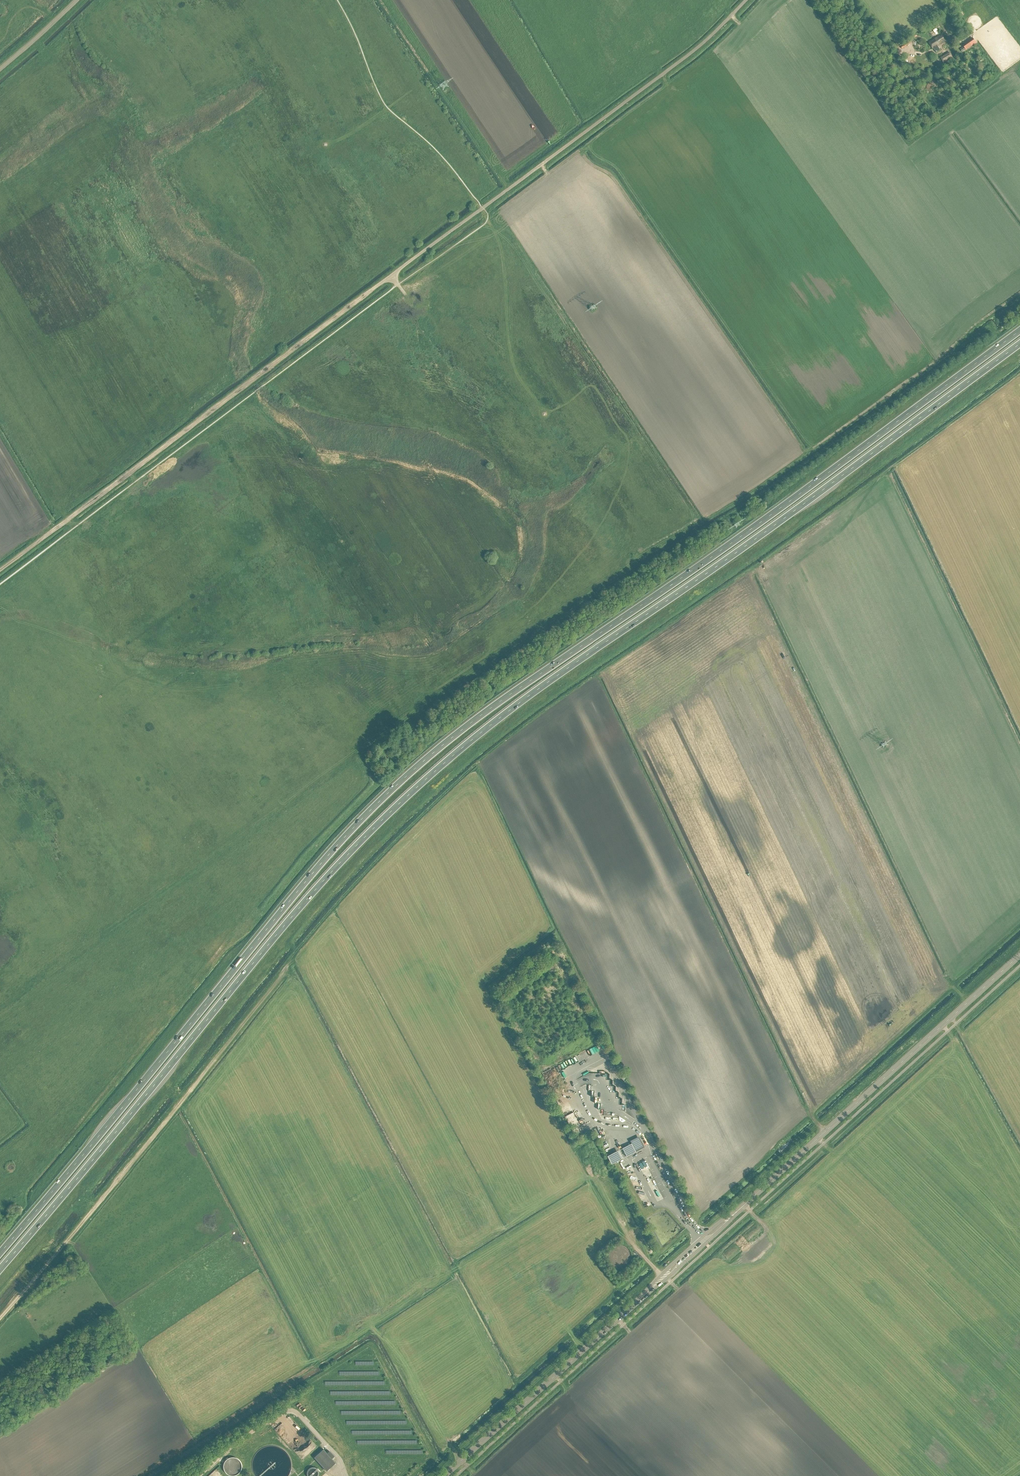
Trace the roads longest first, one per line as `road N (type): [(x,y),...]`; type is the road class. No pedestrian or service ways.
road 1 (trunk): [(0,1269),(295,912),(414,789),(517,704),(1019,344)]
road 2 (trunk): [(1019,331),(415,768),(324,859),(0,1253)]
road 3 (tertiary): [(444,1475),(1019,955)]
road 4 (track): [(0,571),(392,276)]
road 5 (track): [(293,959),(0,1318)]
road 6 (unclassified): [(392,276),(695,50),(746,0)]

